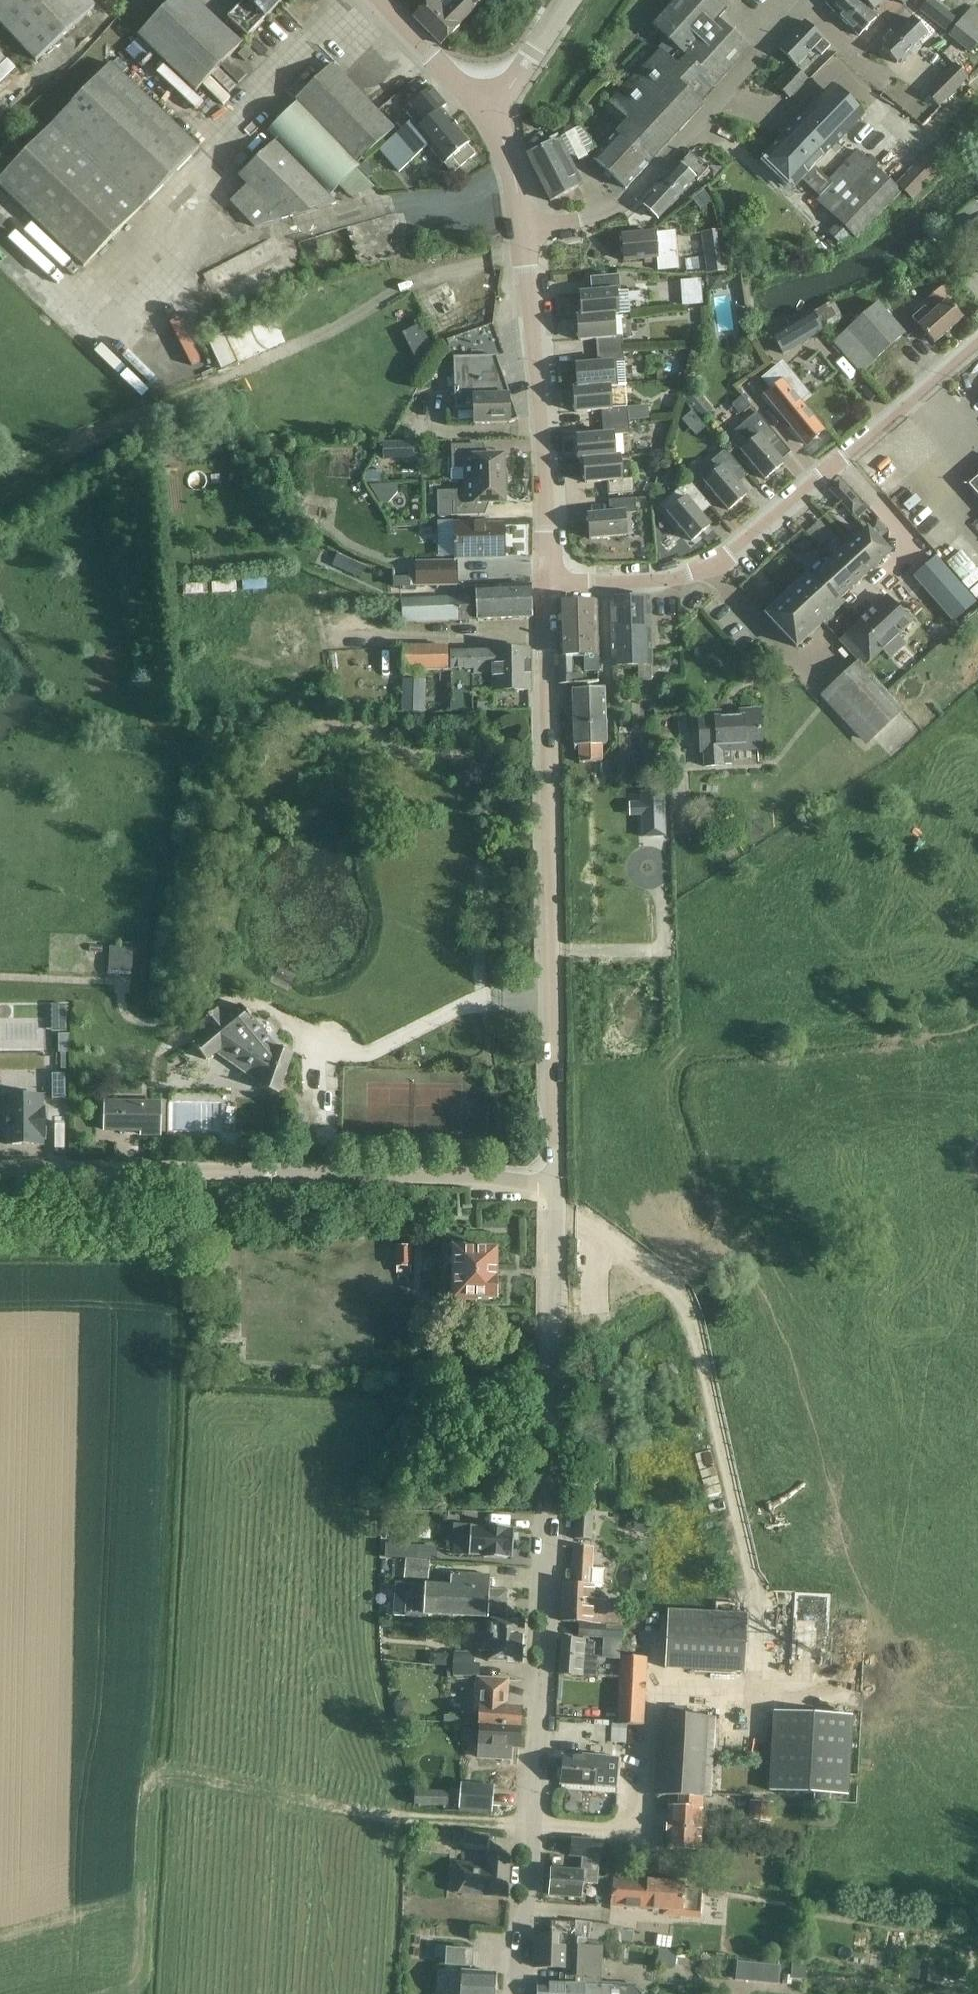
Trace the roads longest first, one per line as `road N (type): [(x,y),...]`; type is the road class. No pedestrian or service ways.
road 1 (unclassified): [(514,1993),(544,1670),(556,1183)]
road 2 (unclassified): [(556,1183),(550,585)]
road 3 (unclassified): [(0,1174),(556,1183)]
road 4 (residential): [(550,585),(666,585),(727,554),(977,336)]
road 5 (residential): [(529,237),(599,220),(638,193),(815,0)]
road 6 (unclassified): [(550,585),(529,237)]
road 7 (unclassified): [(495,117),(384,0)]
road 8 (unclassified): [(495,117),(571,0)]
road 9 (unclassified): [(529,237),(495,117)]

